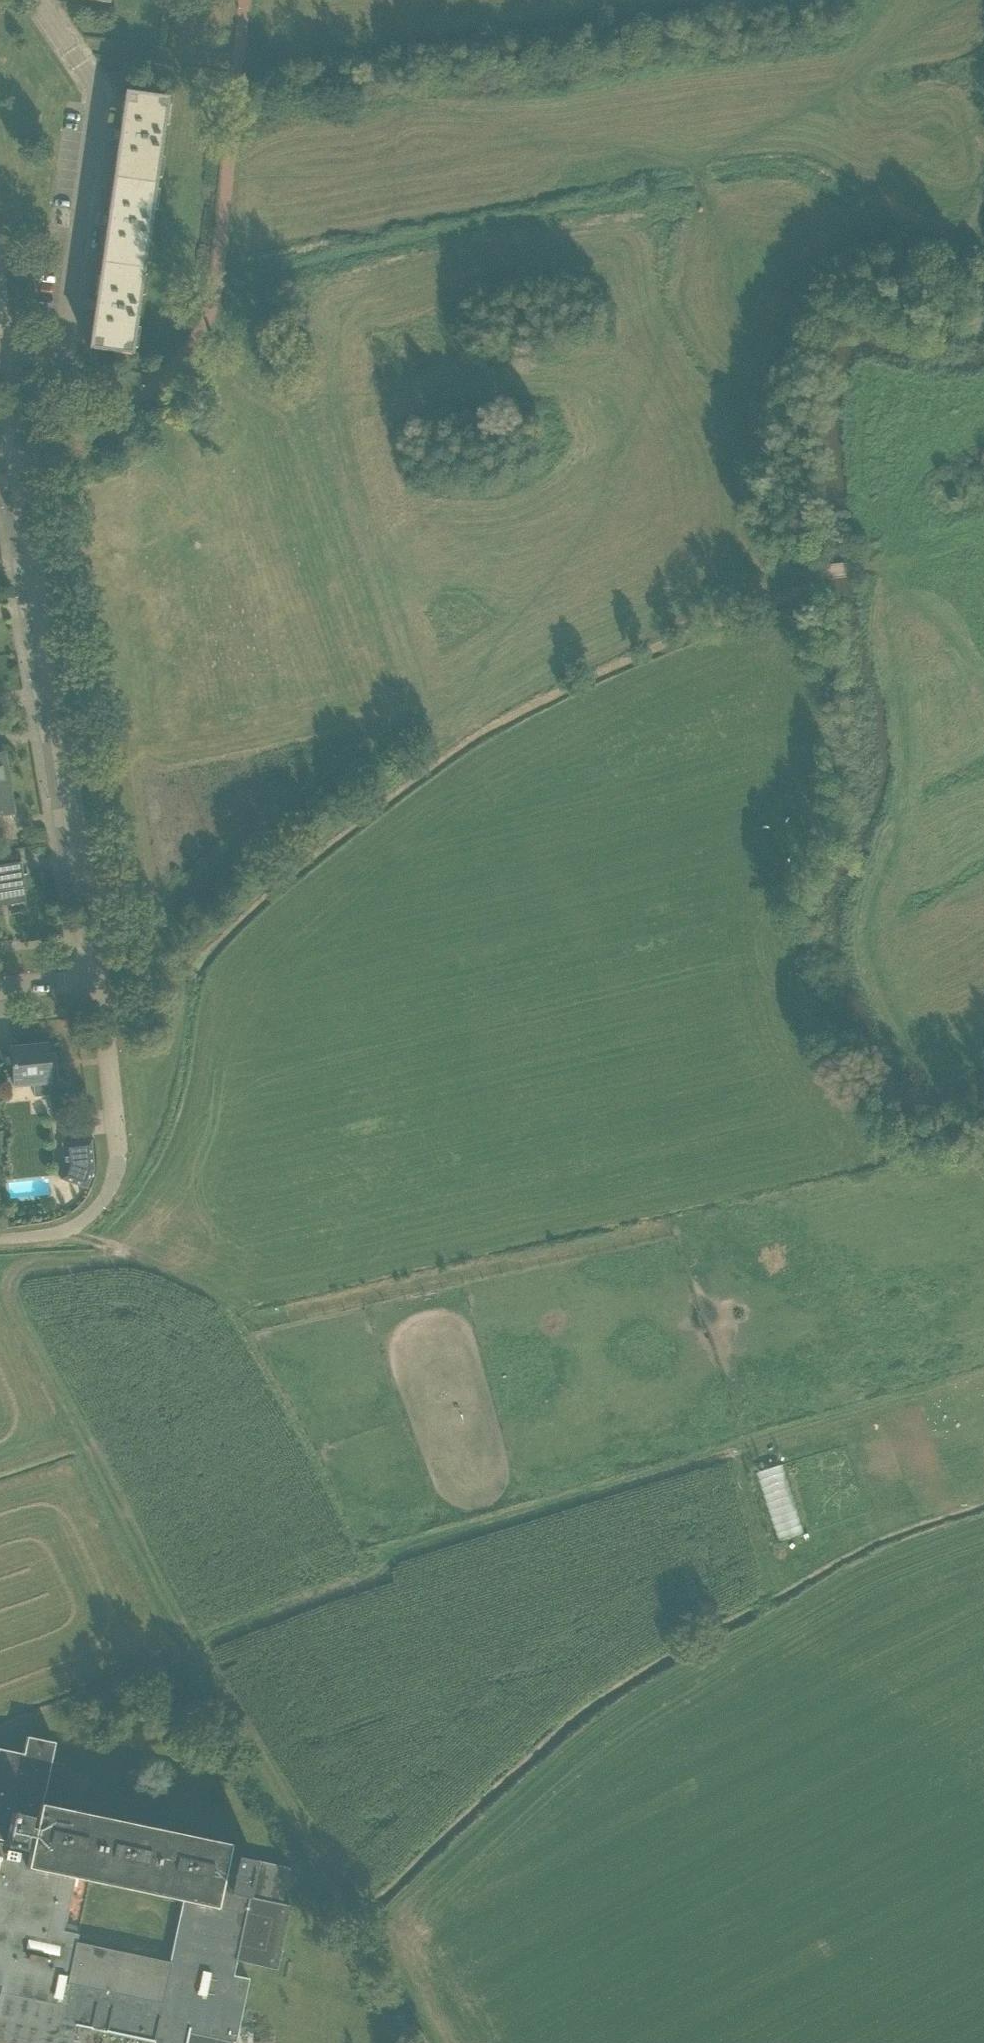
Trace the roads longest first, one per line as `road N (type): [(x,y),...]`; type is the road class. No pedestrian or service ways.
road 1 (residential): [(98,955),(0,358)]
road 2 (residential): [(63,314),(97,101),(44,0)]
road 3 (unclassified): [(115,1188),(126,1128),(98,955)]
road 4 (residential): [(0,1239),(62,1233),(93,1220),(115,1188)]

